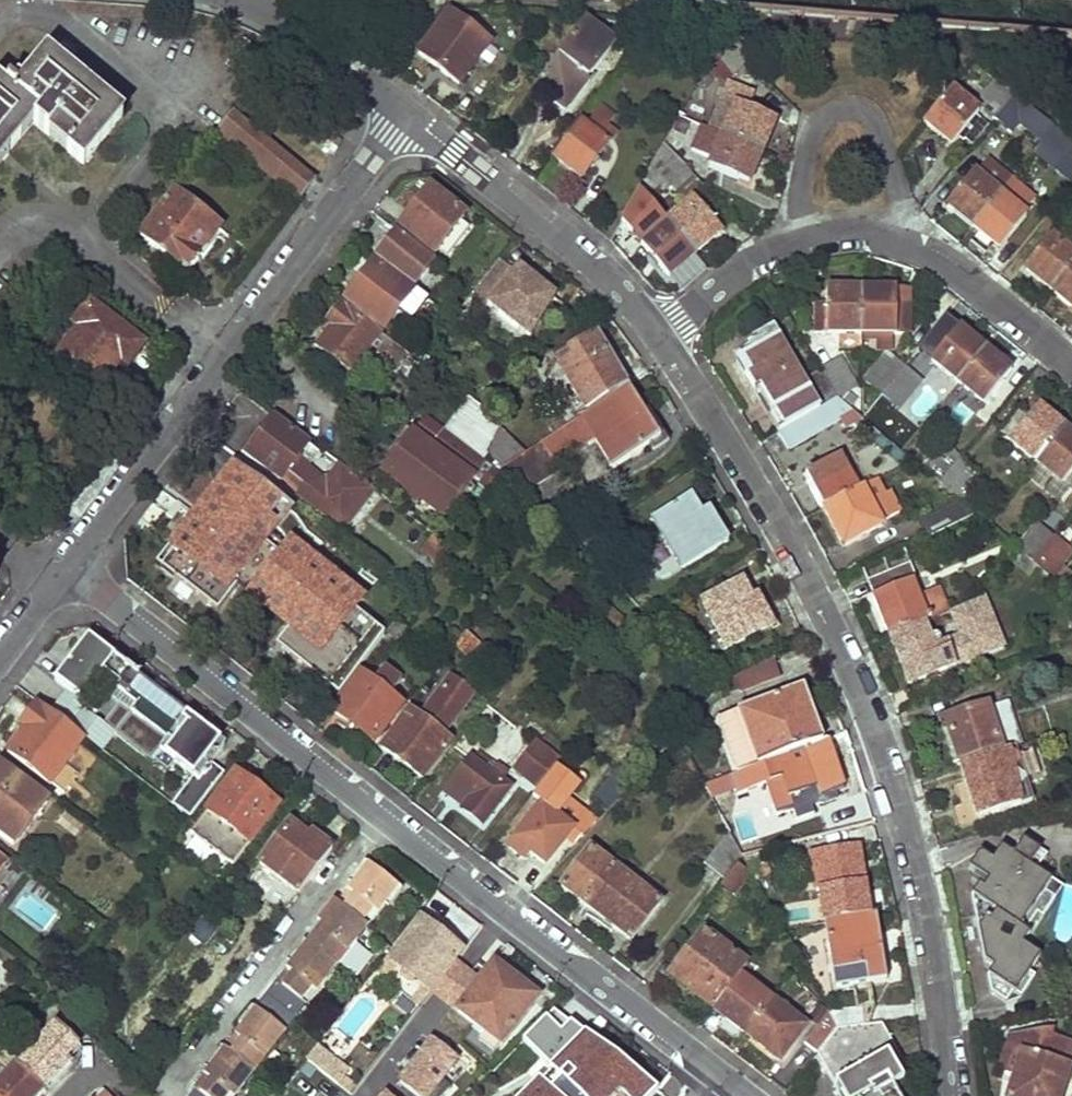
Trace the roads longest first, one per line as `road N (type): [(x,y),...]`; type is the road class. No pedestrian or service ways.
road 1 (residential): [(954,1095),(909,842),(836,635),(706,398),(660,331)]
road 2 (residential): [(69,565),(718,1075)]
road 3 (residential): [(69,565),(402,115)]
road 4 (residential): [(660,331),(783,241),(850,229),(893,233),(929,251),(1071,363)]
road 5 (residential): [(402,115),(568,241),(660,331)]
road 6 (residential): [(402,115),(296,22),(245,0)]

